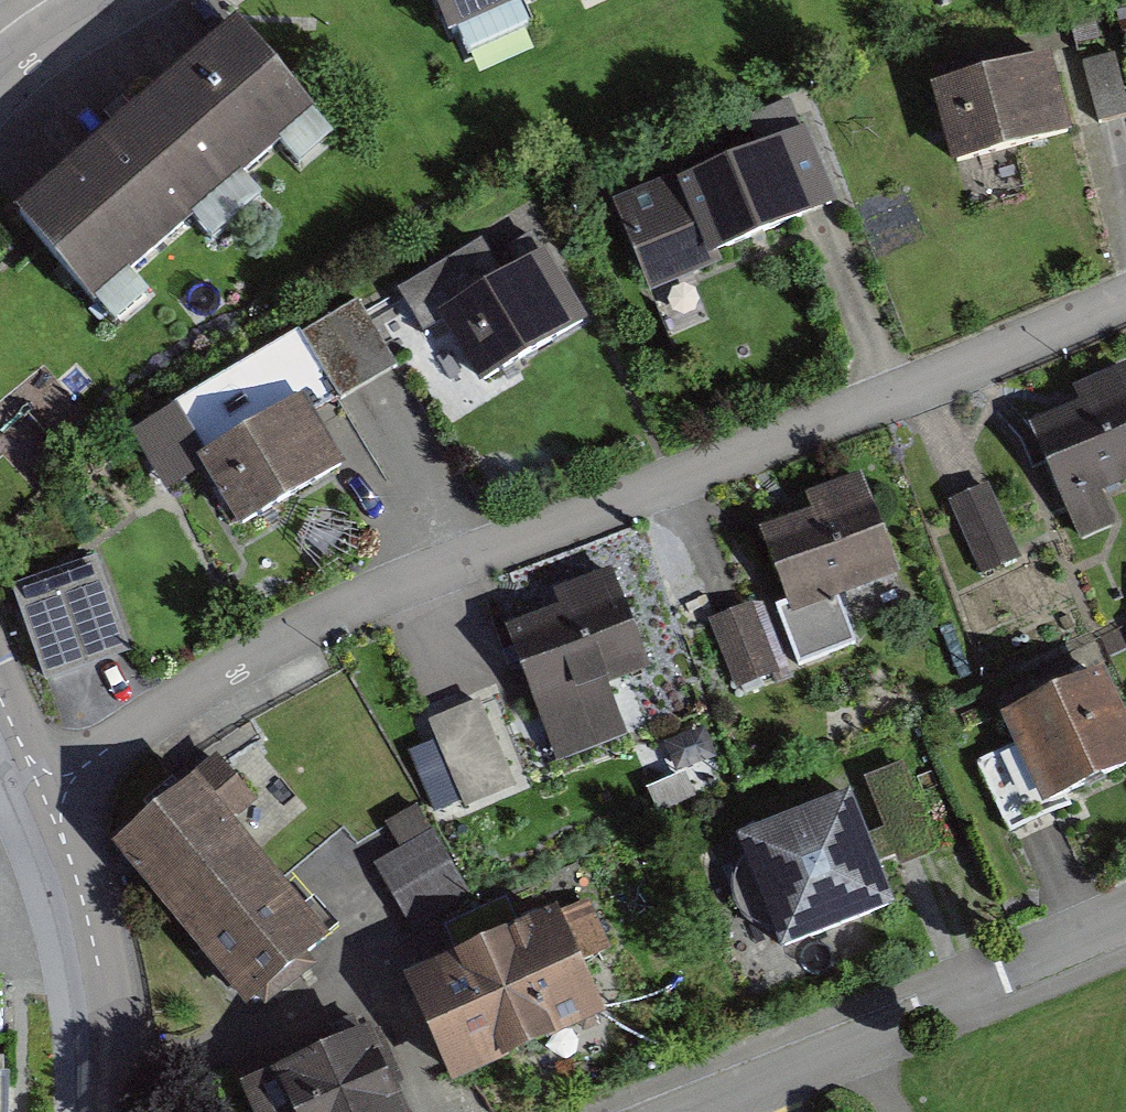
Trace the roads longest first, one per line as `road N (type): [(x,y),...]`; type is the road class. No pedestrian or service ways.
road 1 (residential): [(52,790),(200,683),(383,589),(912,390),(1125,295)]
road 2 (residential): [(1125,919),(689,1111)]
road 3 (residential): [(107,1111),(92,927),(52,790)]
road 4 (residential): [(0,70),(99,0)]

